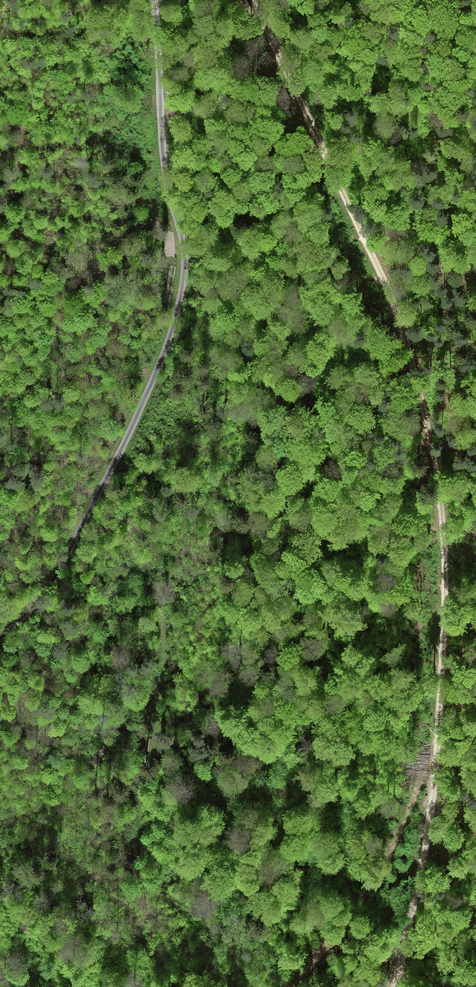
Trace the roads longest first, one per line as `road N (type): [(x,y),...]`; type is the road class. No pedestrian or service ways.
road 1 (track): [(255,0),(417,373),(437,477),(446,599),(441,719),(395,986)]
road 2 (track): [(0,636),(54,582),(178,320),(184,267),(158,124),(150,0)]

